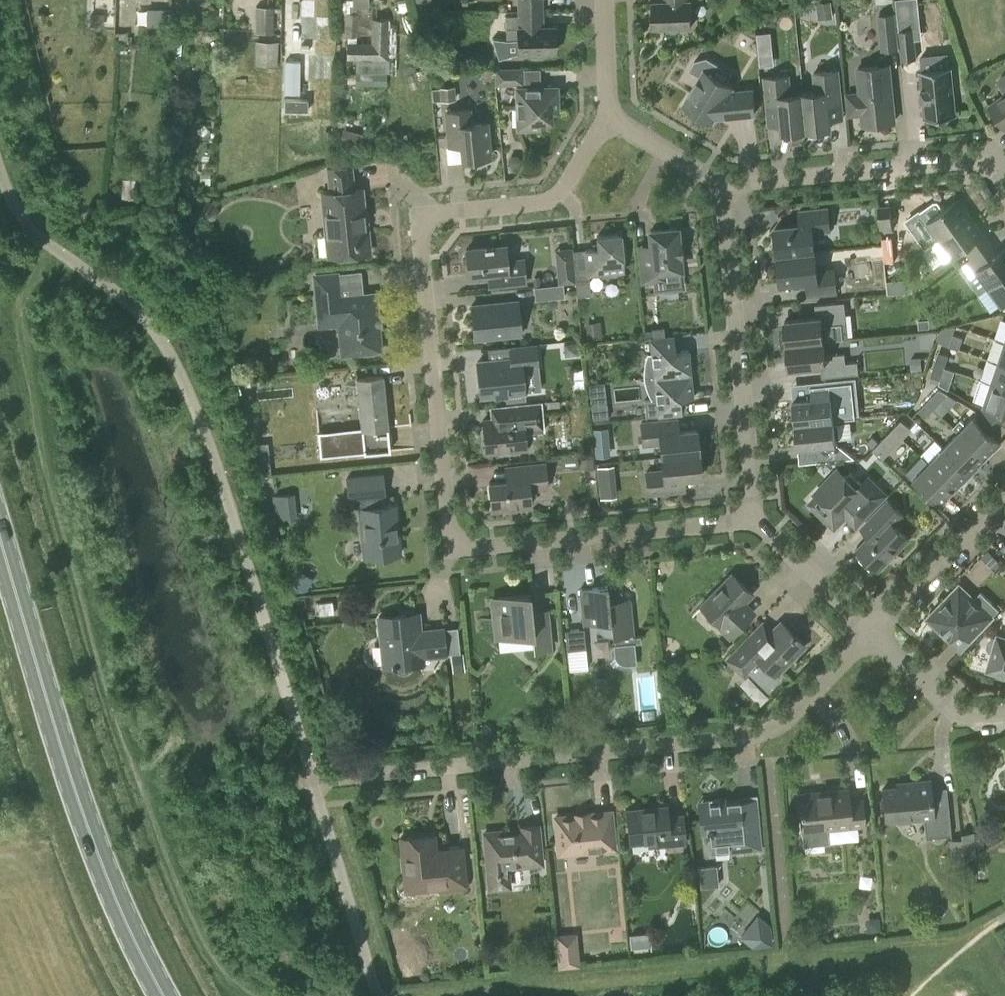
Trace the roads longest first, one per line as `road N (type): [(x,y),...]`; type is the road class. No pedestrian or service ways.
road 1 (residential): [(754,520),(466,548),(451,536),(420,228),(429,215),(557,197),(607,117)]
road 2 (residential): [(313,780),(758,733),(801,706),(872,633)]
road 3 (primary): [(0,535),(82,811),(164,995)]
road 4 (residential): [(754,520),(725,187)]
road 5 (residential): [(1004,194),(981,162),(725,187)]
road 6 (residential): [(872,633),(1004,488)]
road 7 (residential): [(1004,715),(962,718),(872,633)]
road 8 (residential): [(872,633),(754,520)]
road 9 (residential): [(725,187),(607,117)]

